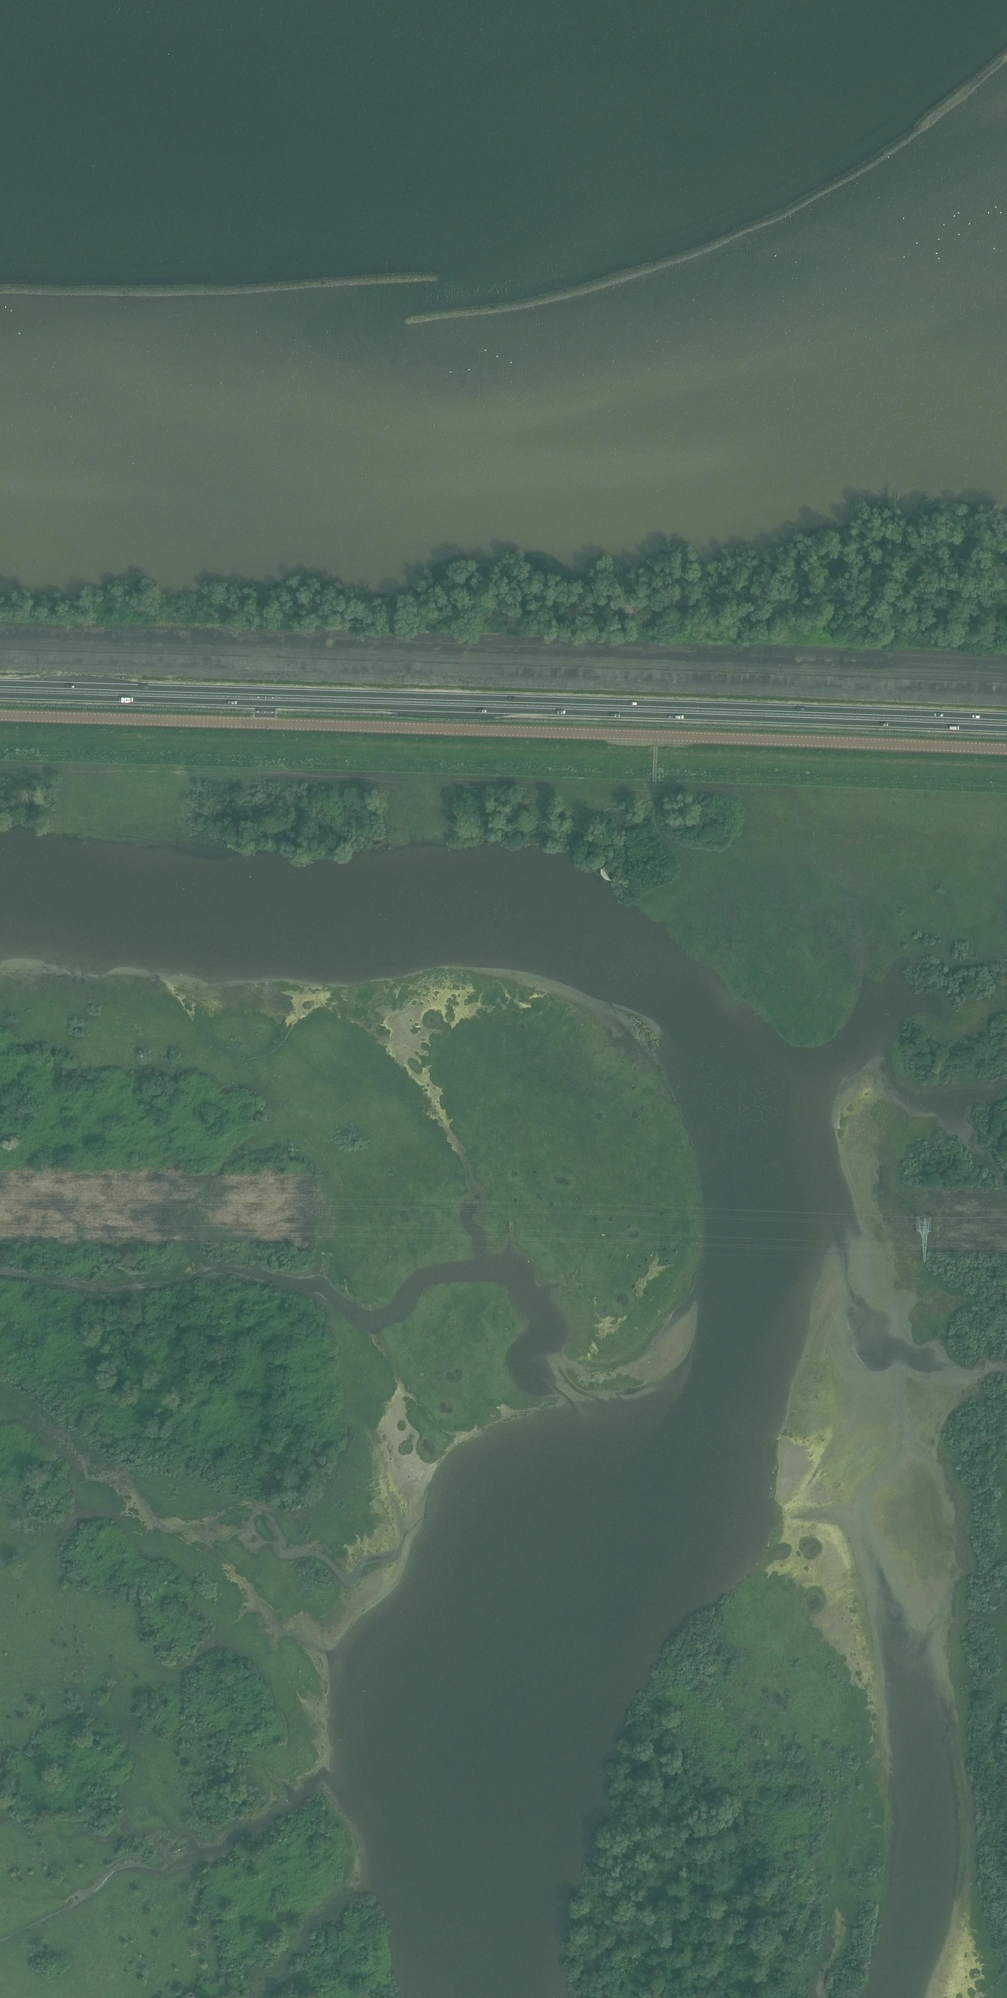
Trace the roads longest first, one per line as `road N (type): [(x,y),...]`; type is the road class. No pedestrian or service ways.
road 1 (trunk): [(0,695),(1006,729)]
road 2 (tertiary): [(1006,749),(0,716)]
road 3 (trunk): [(1006,719),(0,686)]
road 4 (track): [(461,778),(843,792)]

